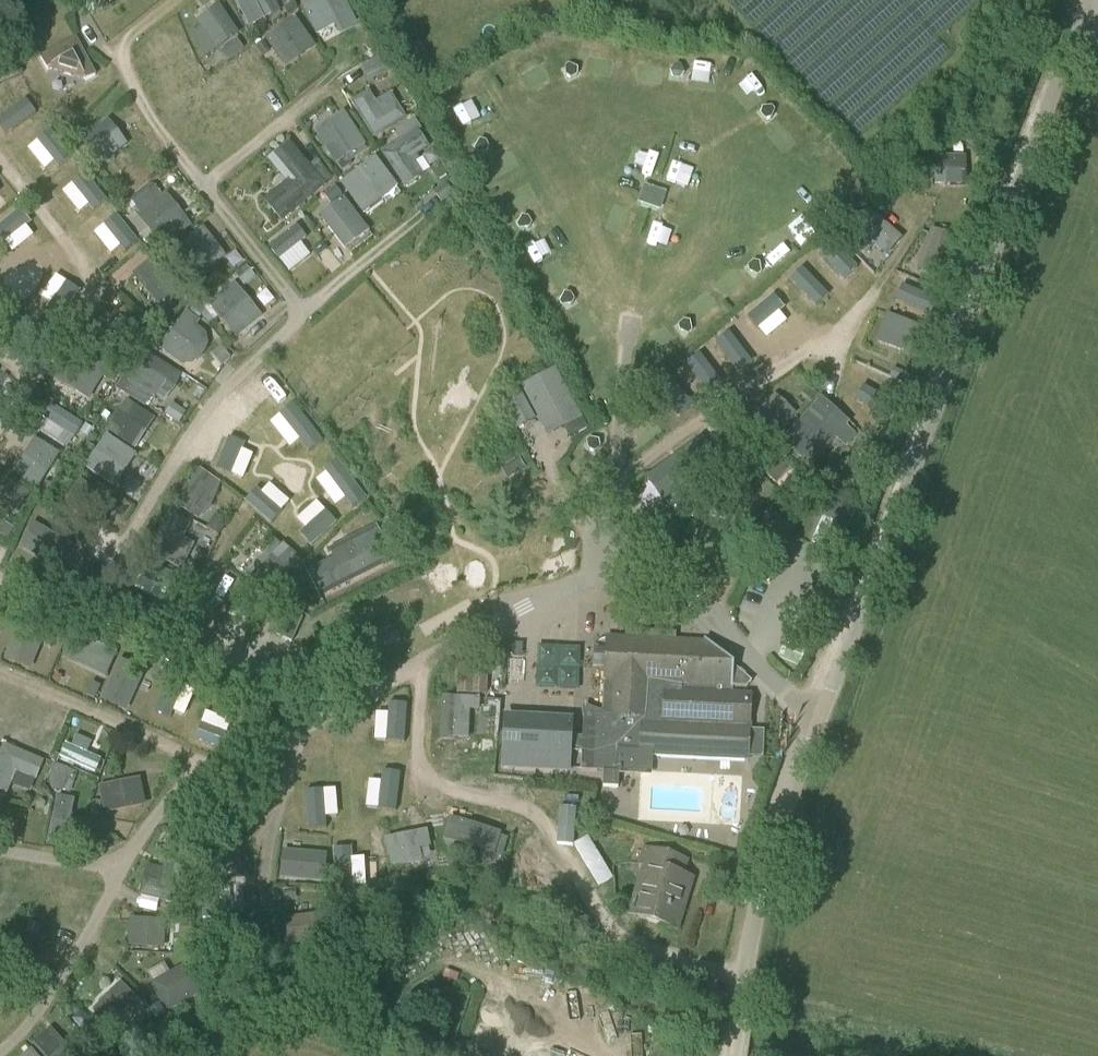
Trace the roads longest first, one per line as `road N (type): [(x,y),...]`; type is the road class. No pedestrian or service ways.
road 1 (unclassified): [(732,1055),(759,892),(957,340),(1071,49),(1097,3)]

